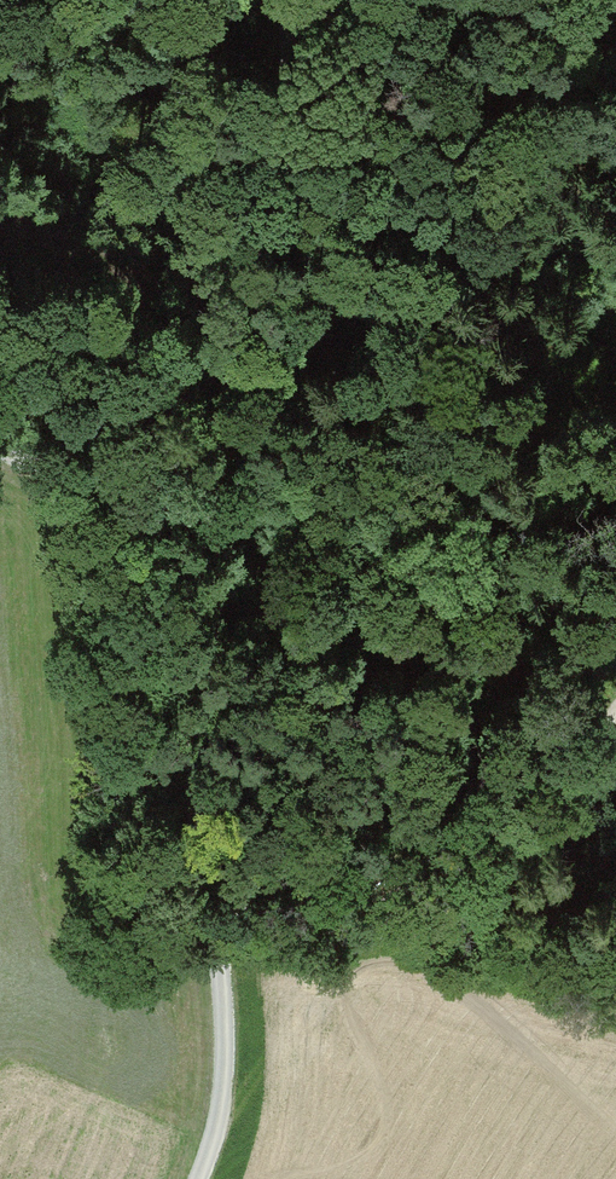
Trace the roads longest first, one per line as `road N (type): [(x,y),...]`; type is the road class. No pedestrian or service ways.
road 1 (track): [(201,1178),(225,1073),(192,753),(184,575),(162,512),(0,444)]
road 2 (track): [(206,1166),(292,1024),(615,707)]
road 3 (track): [(291,0),(290,71),(269,168),(162,512)]

